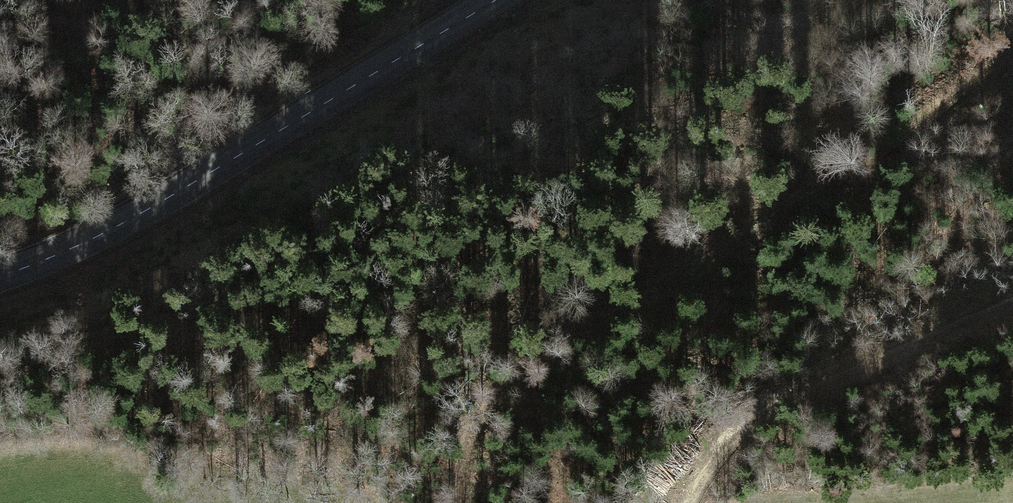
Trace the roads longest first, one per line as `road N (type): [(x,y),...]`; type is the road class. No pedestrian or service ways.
road 1 (track): [(466,502),(464,463),(474,417),(538,357),(882,156),(1012,41)]
road 2 (tertiary): [(490,0),(219,167),(66,250),(0,276)]
road 3 (track): [(680,502),(748,426),(813,385),(1012,295)]

